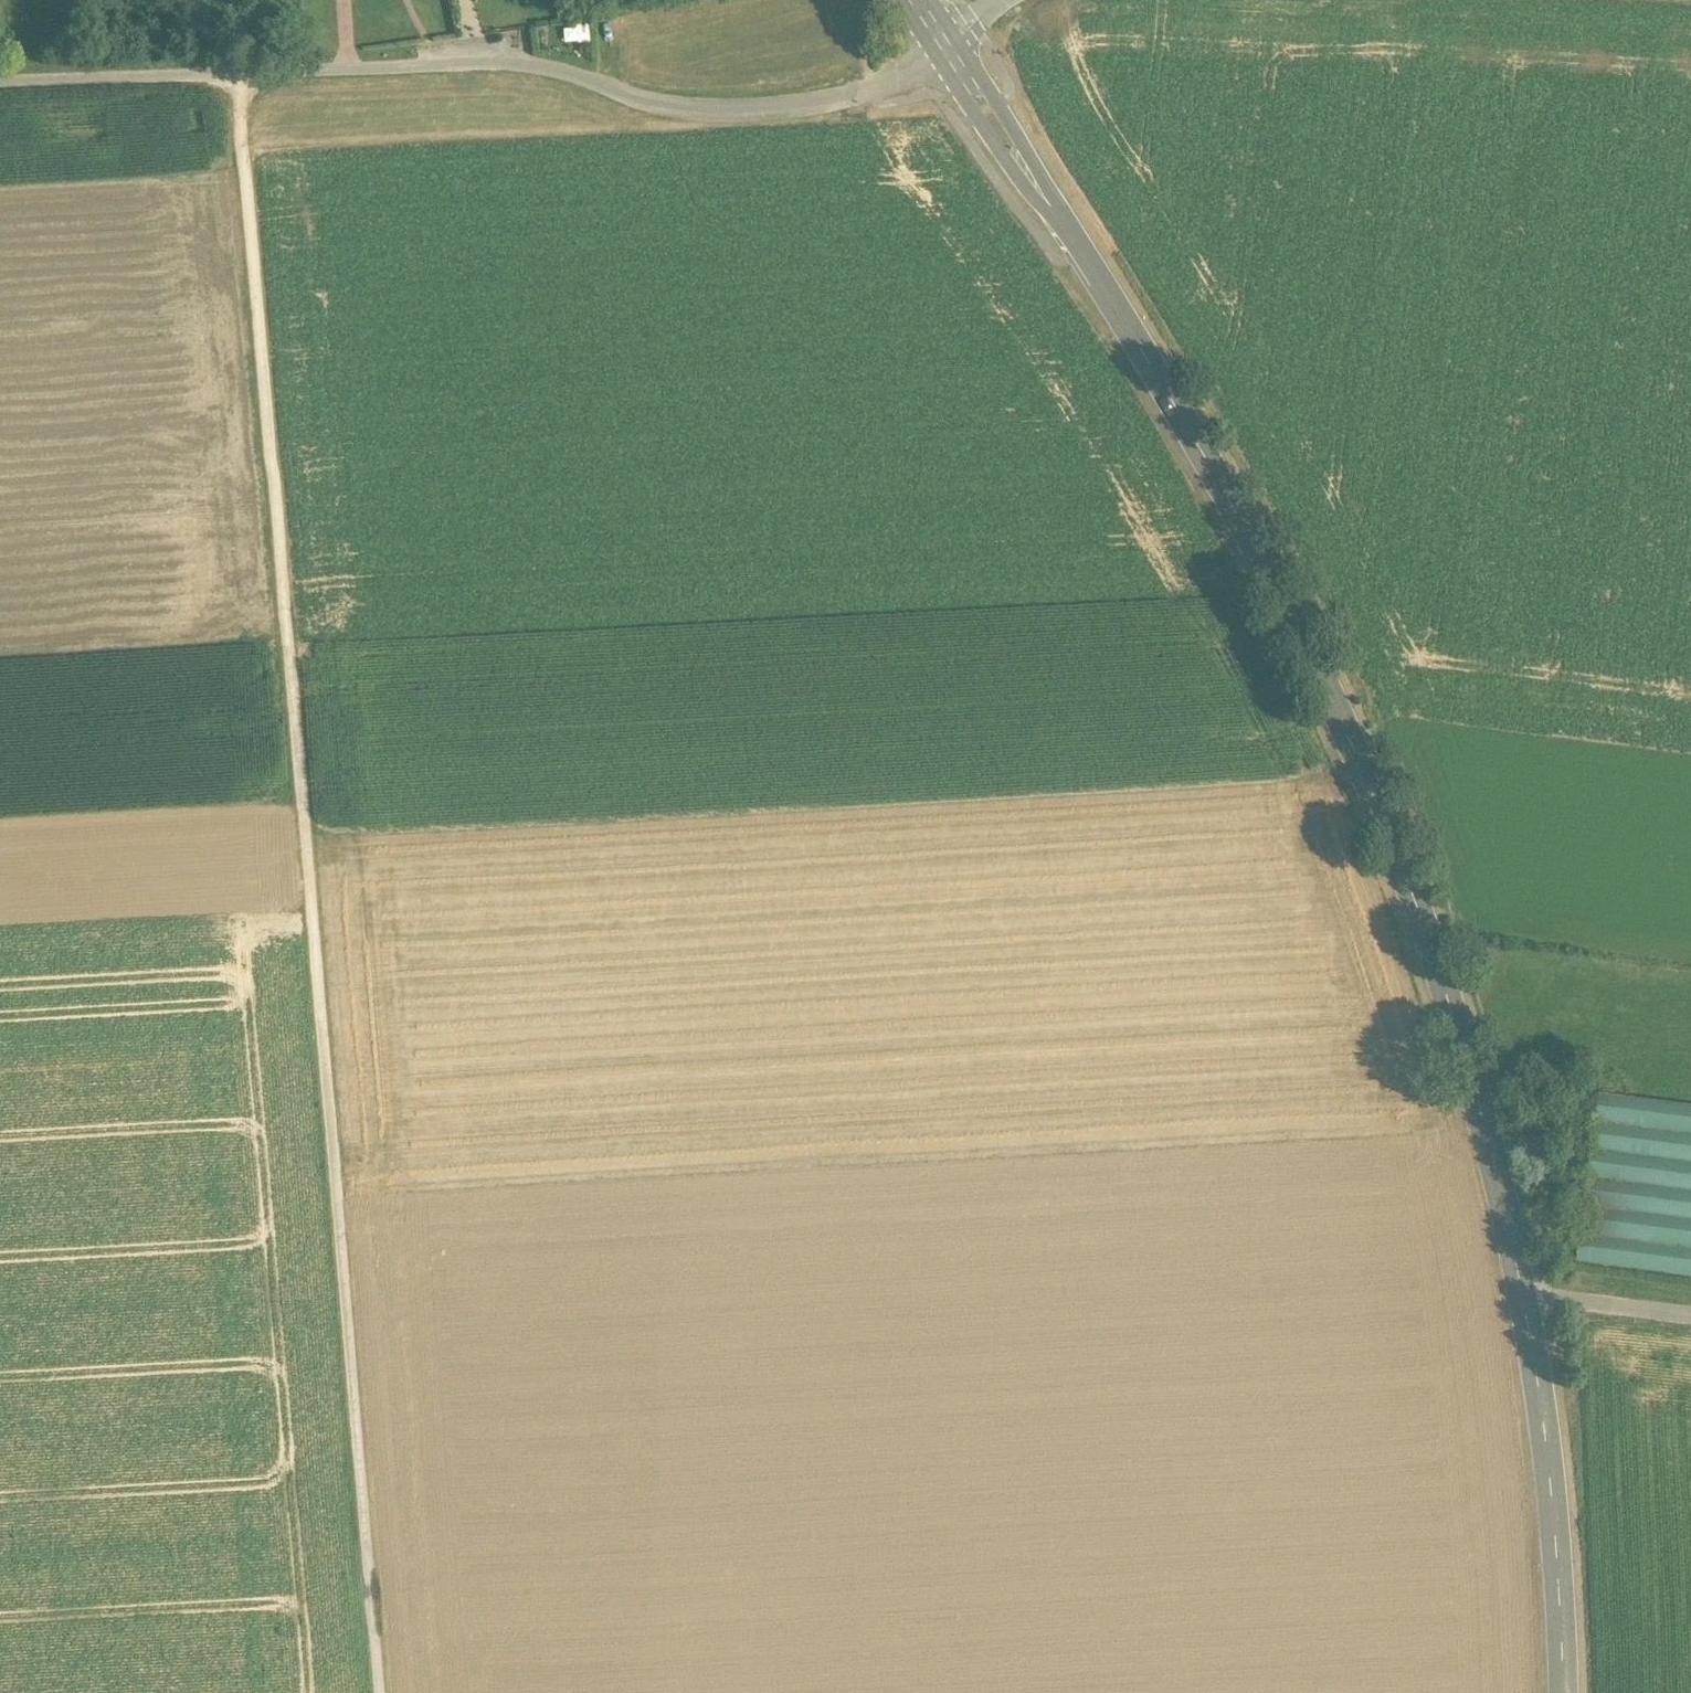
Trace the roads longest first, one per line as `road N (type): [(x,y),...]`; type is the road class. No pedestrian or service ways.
road 1 (track): [(251,68),(389,1692)]
road 2 (tertiary): [(945,39),(1157,367),(1324,678),(1428,923),(1473,1068),(1527,1301)]
road 3 (tertiary): [(1527,1301),(1544,1427),(1562,1692)]
road 4 (residential): [(1690,1321),(1527,1301)]

